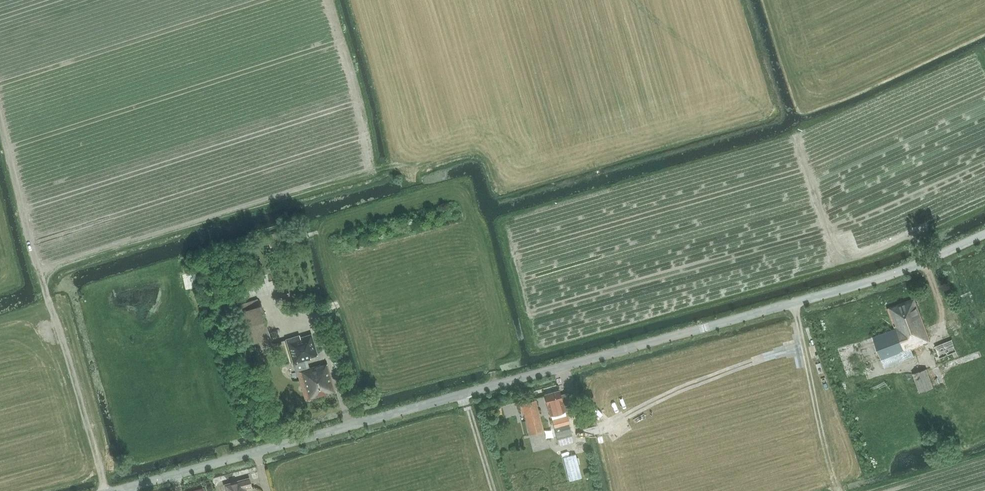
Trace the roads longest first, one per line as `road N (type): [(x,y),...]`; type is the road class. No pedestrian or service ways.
road 1 (tertiary): [(117,490),(897,273),(984,234)]
road 2 (track): [(0,118),(51,312),(68,335),(92,420),(104,490)]

